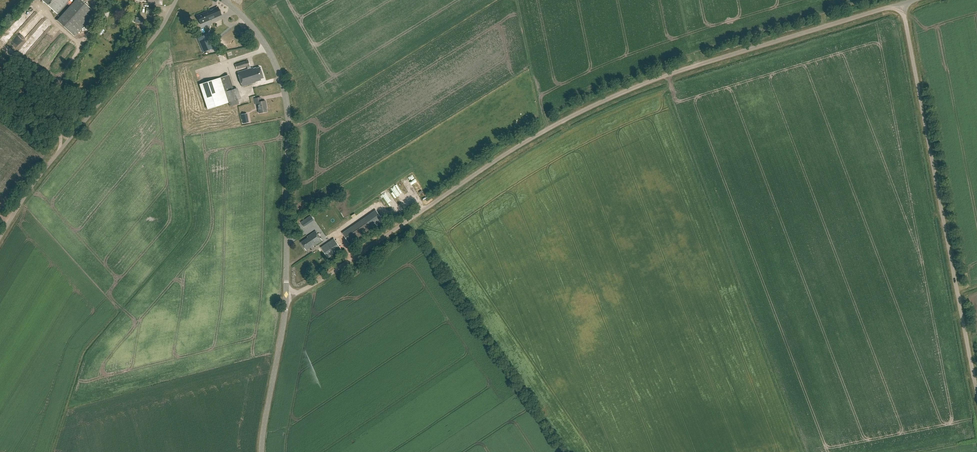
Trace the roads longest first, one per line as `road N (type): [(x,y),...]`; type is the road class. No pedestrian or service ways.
road 1 (unclassified): [(286,295),(326,277),(509,153),(614,97),(900,5)]
road 2 (unclassified): [(976,392),(900,5)]
road 3 (tertiary): [(286,295),(283,87),(262,39),(223,0)]
road 4 (unclassified): [(0,237),(176,0)]
road 5 (tertiary): [(264,451),(286,295)]

